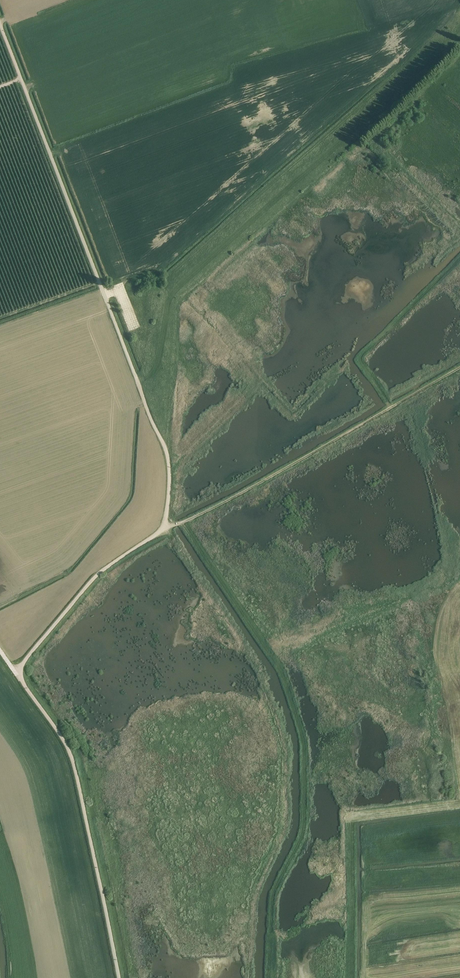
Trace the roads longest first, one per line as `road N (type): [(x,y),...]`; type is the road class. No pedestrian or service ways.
road 1 (track): [(120,977),(74,760),(23,682),(24,663),(100,573),(165,527),(260,484),(459,367)]
road 2 (unclassified): [(165,527),(166,451),(0,24)]
road 3 (track): [(459,56),(377,140),(459,225)]
road 4 (track): [(459,14),(242,66)]

